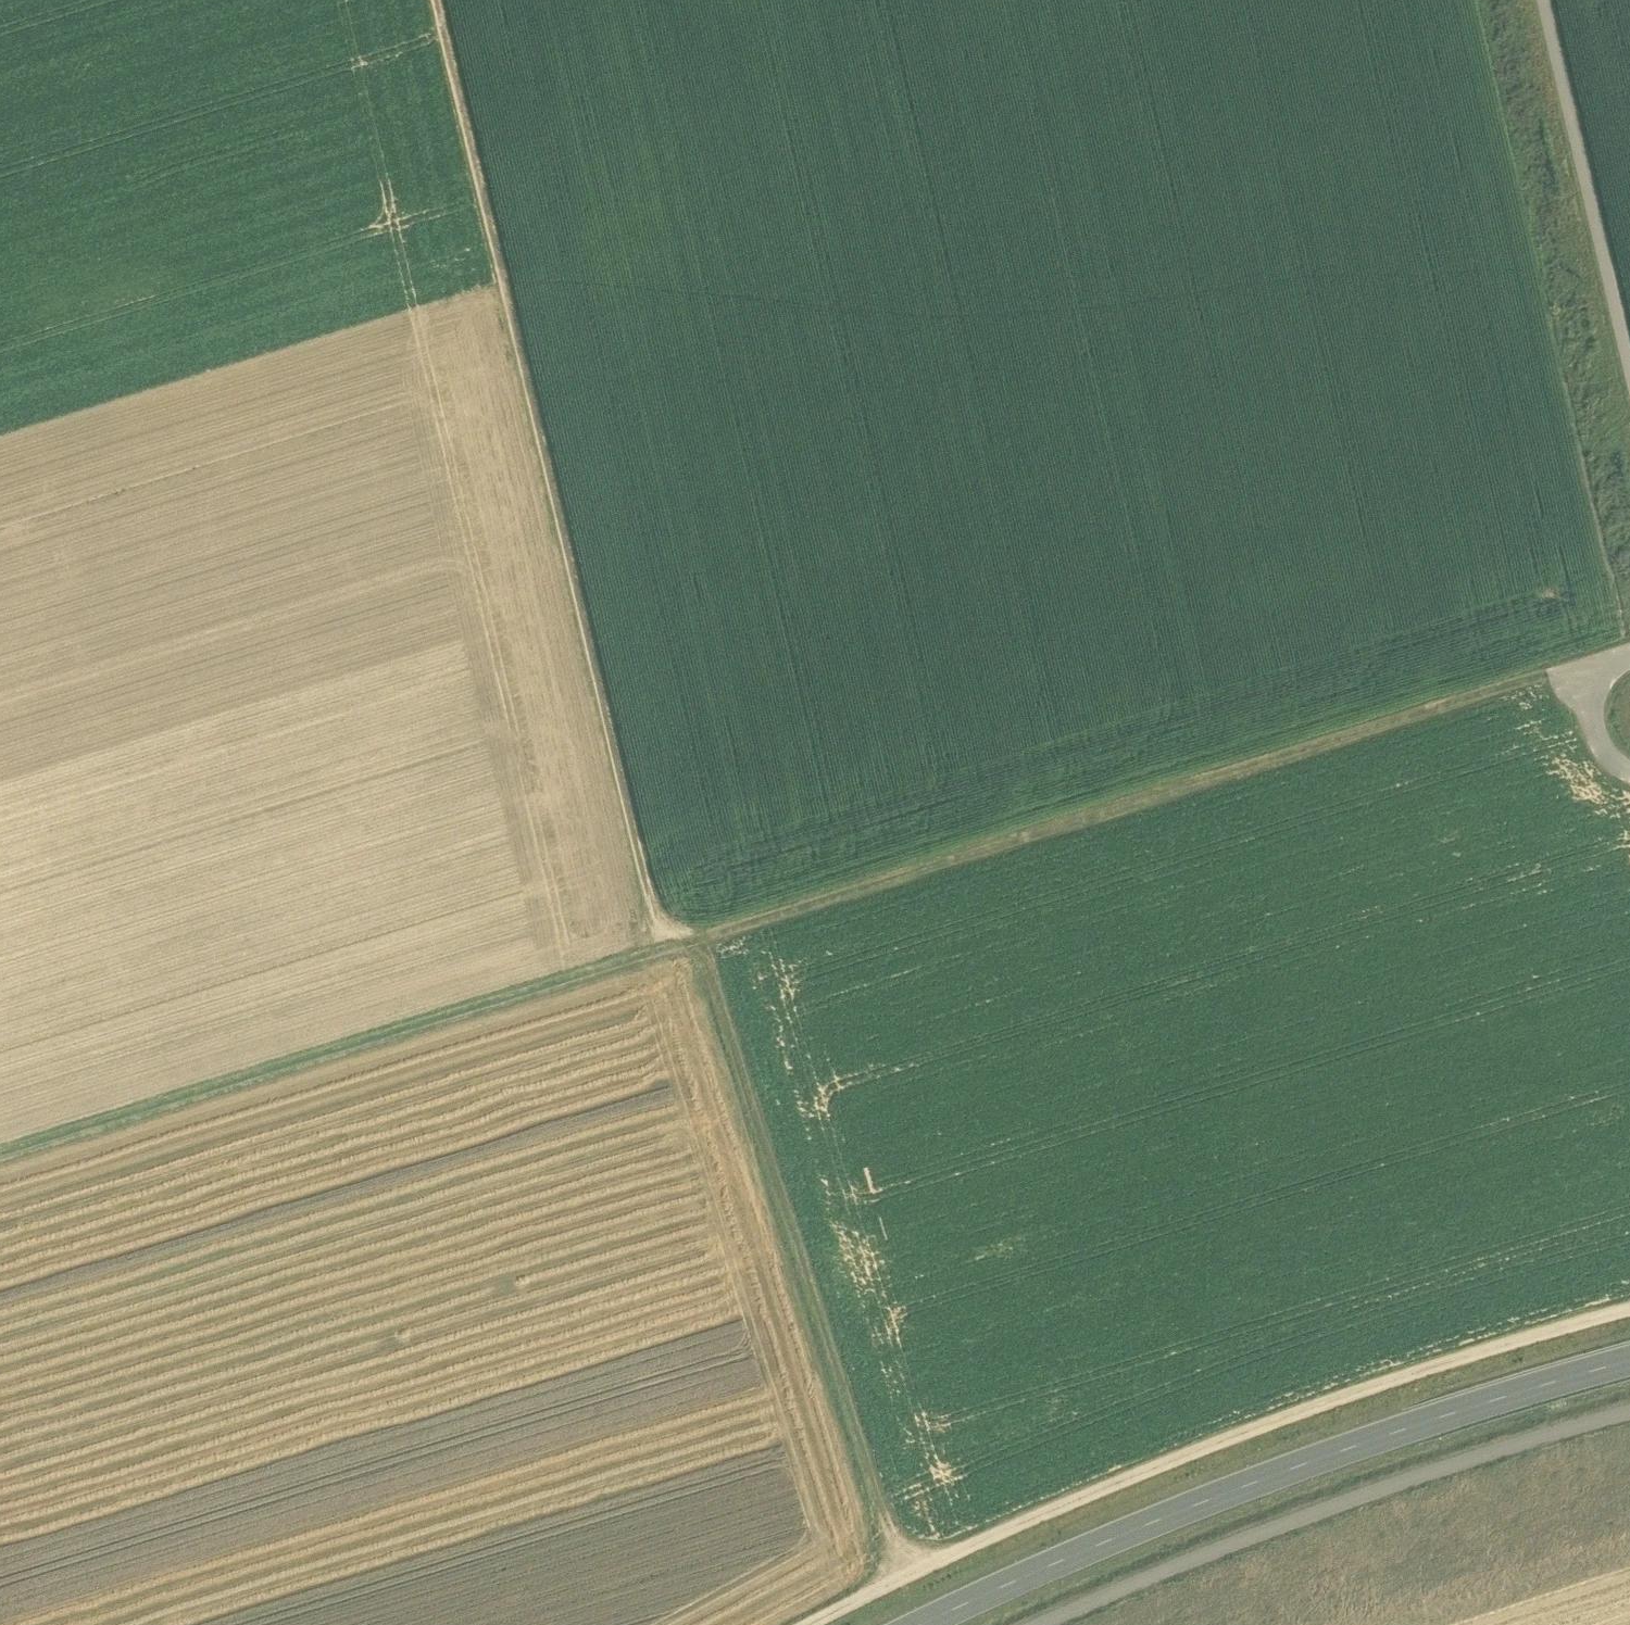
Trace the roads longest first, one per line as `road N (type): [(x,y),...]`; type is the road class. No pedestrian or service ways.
road 1 (track): [(0,1167),(1209,803),(1353,741),(1629,654)]
road 2 (track): [(513,0),(693,864),(751,1074),(908,1570)]
road 3 (track): [(1629,1312),(1461,1356),(1210,1443),(908,1570),(803,1624)]
road 4 (secondary): [(1629,1365),(1257,1480),(918,1624)]
road 5 (track): [(1629,1413),(1361,1492),(1034,1624)]
road 6 (track): [(1544,0),(1629,367)]

